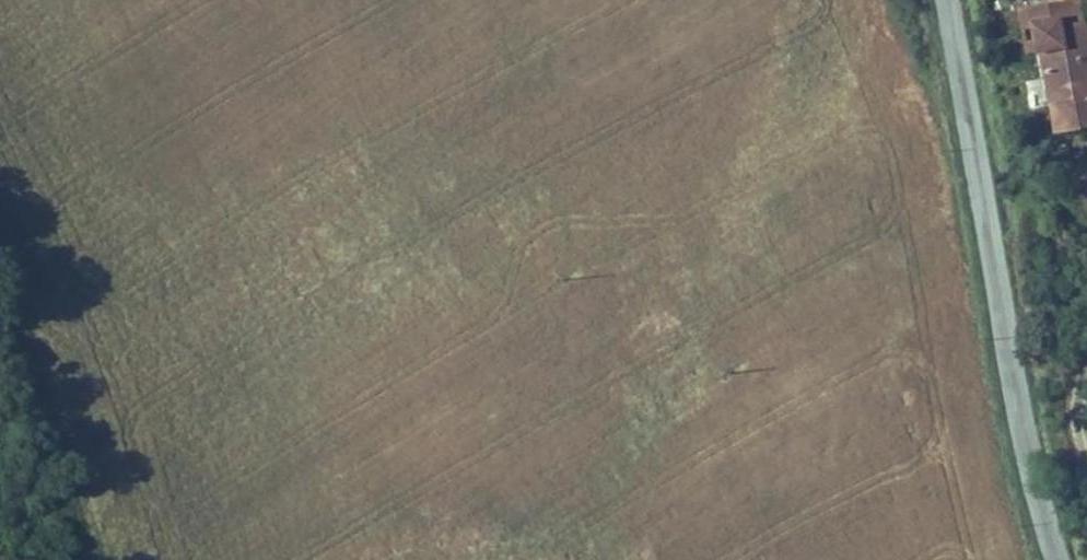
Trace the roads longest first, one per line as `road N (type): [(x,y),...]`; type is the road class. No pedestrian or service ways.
road 1 (tertiary): [(1057,559),(1016,405),(947,0)]

